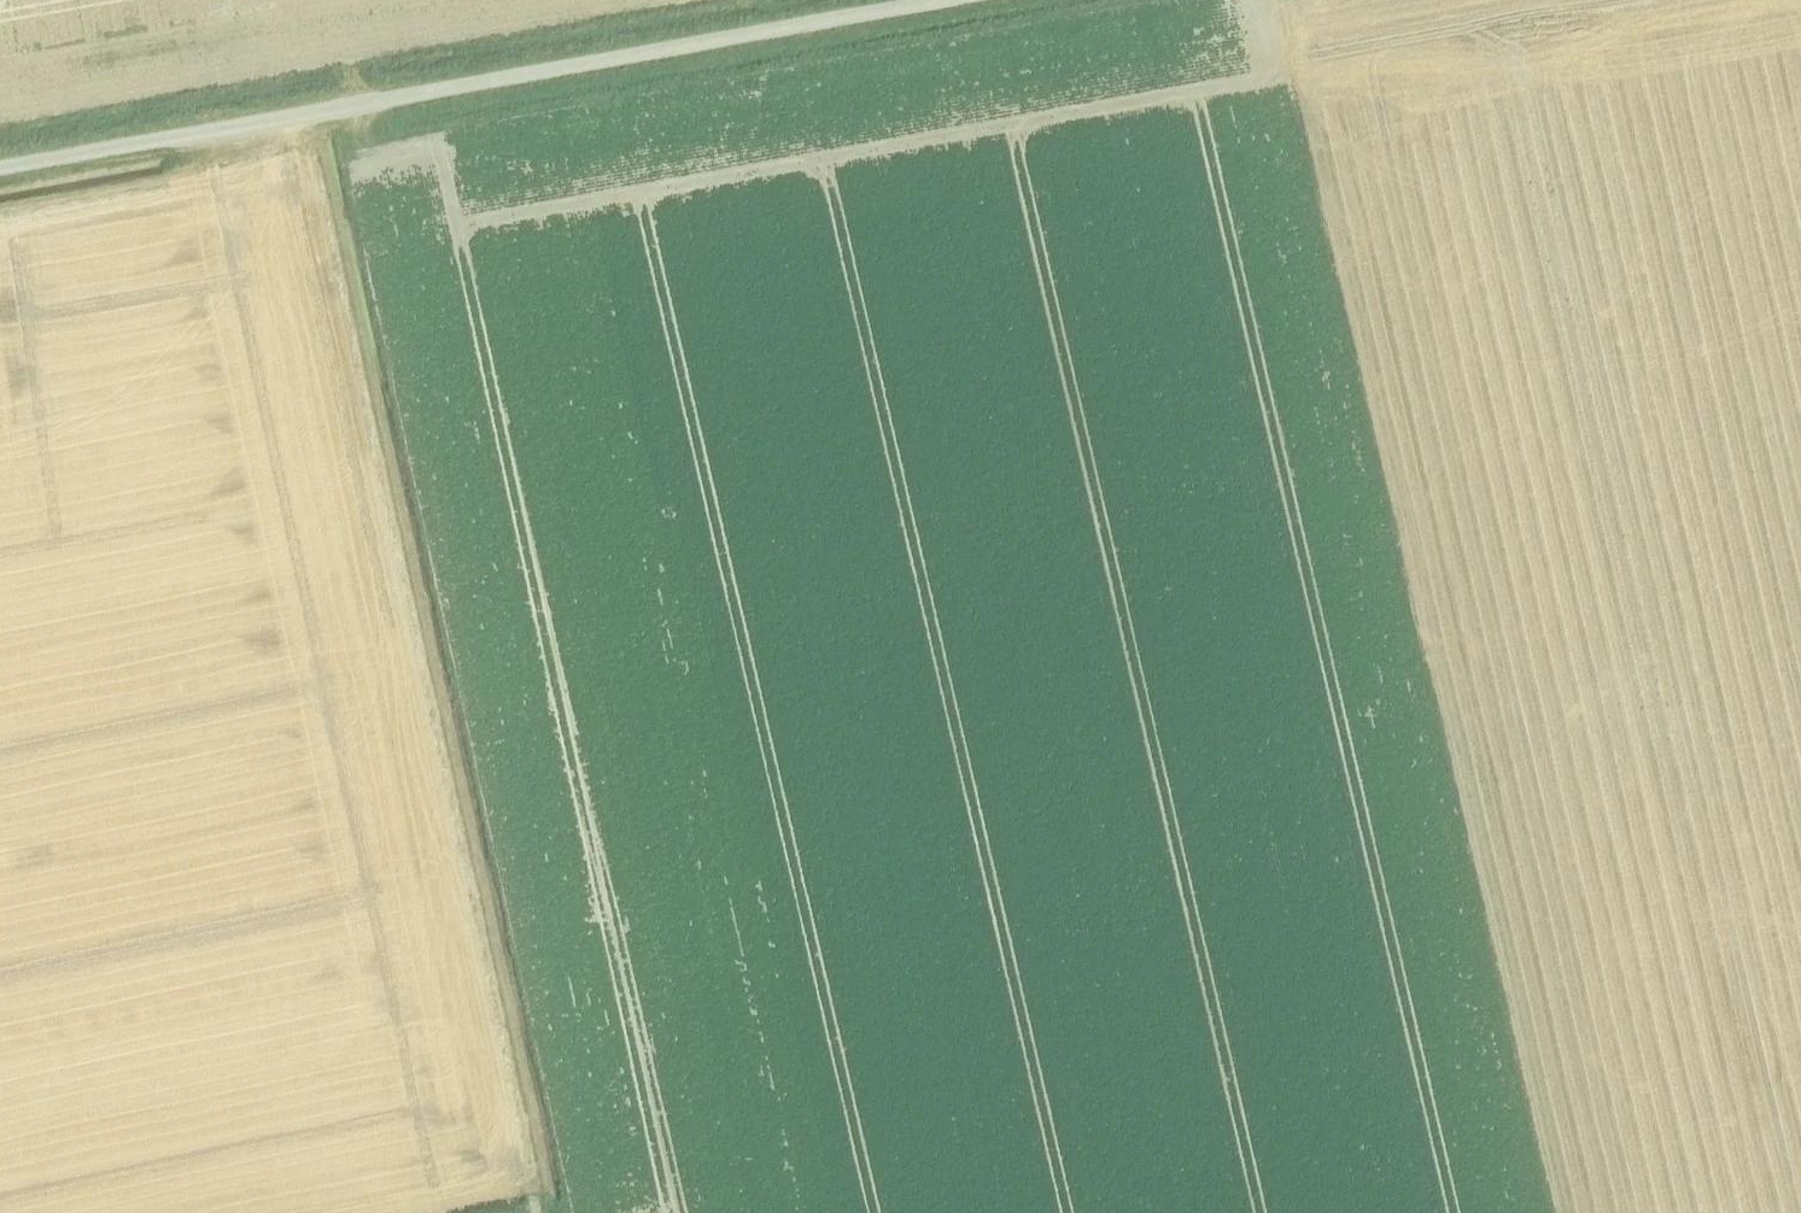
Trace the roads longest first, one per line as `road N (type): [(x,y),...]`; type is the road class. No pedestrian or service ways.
road 1 (unclassified): [(0,167),(948,0)]

